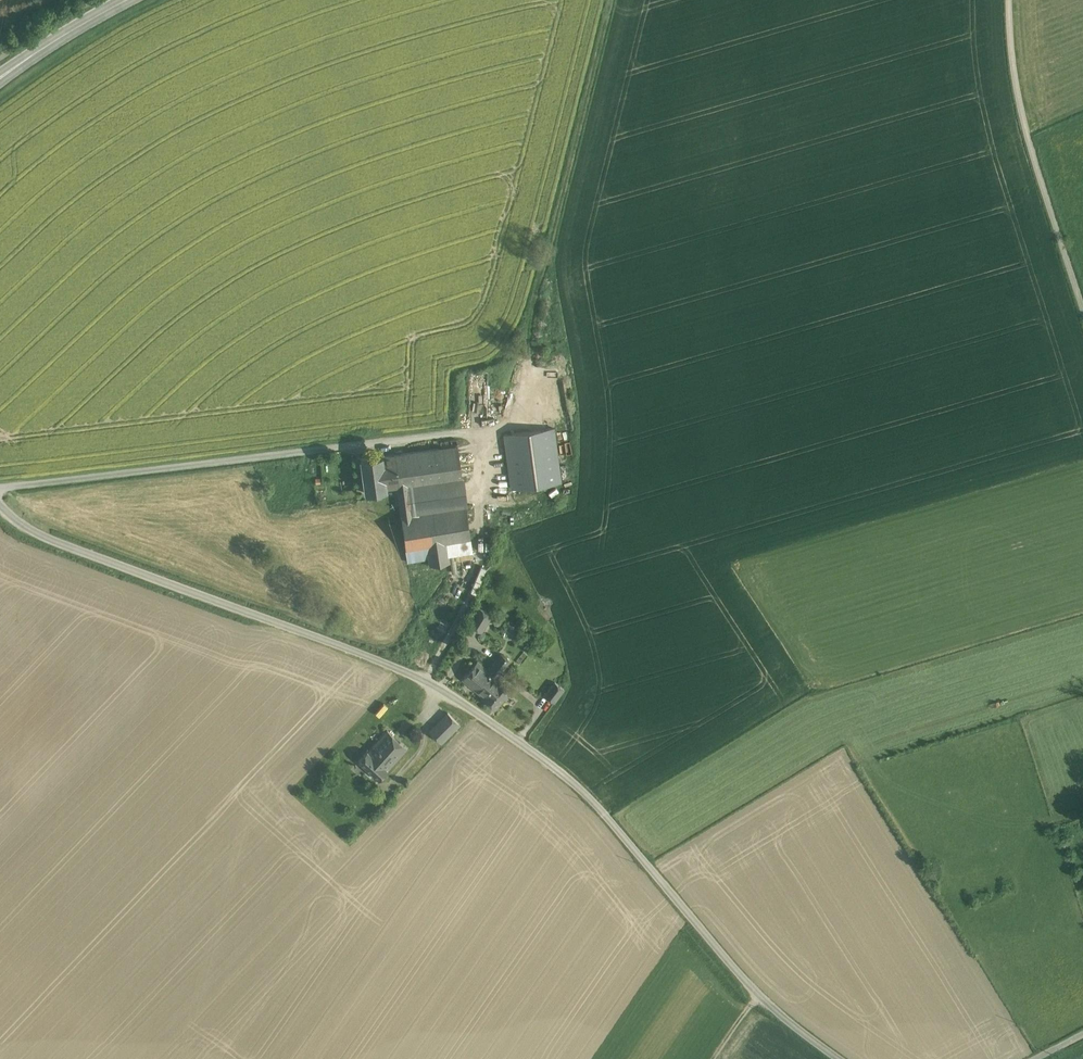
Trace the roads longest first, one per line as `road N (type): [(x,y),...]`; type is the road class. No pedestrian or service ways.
road 1 (unclassified): [(838,1058),(769,1013),(588,798),(435,680),(22,530),(0,508)]
road 2 (track): [(0,488),(499,429),(511,367),(528,349),(614,0)]
road 3 (unclassified): [(1012,0),(1020,93),(1082,302)]
road 4 (secondary): [(0,75),(119,0)]

